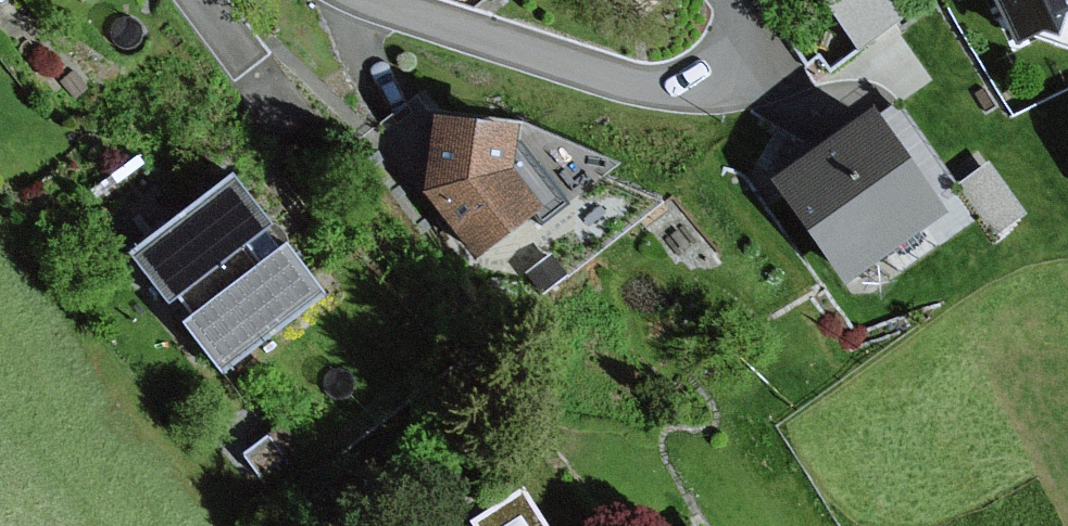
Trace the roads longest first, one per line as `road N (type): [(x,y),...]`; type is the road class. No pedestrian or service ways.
road 1 (residential): [(730,0),(744,48),(723,73),(684,82),(628,82),(380,0)]
road 2 (residential): [(202,0),(292,126)]

